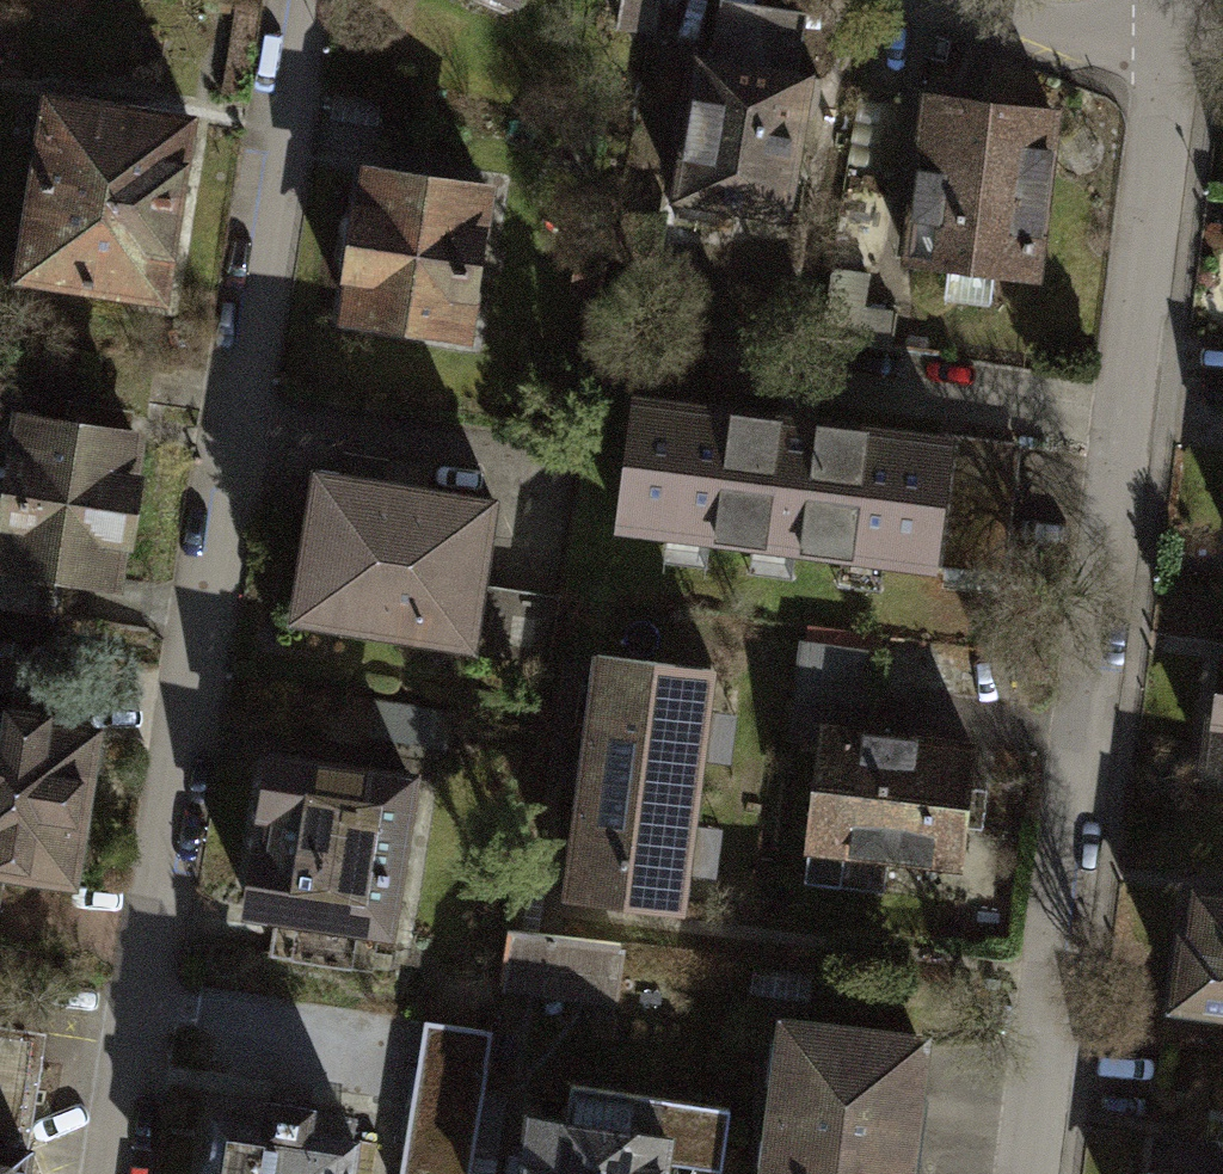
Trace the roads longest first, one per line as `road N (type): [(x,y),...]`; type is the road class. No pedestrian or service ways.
road 1 (residential): [(288,0),(97,1173)]
road 2 (residential): [(1030,1173),(1170,75)]
road 3 (residential): [(1170,75),(981,0)]

